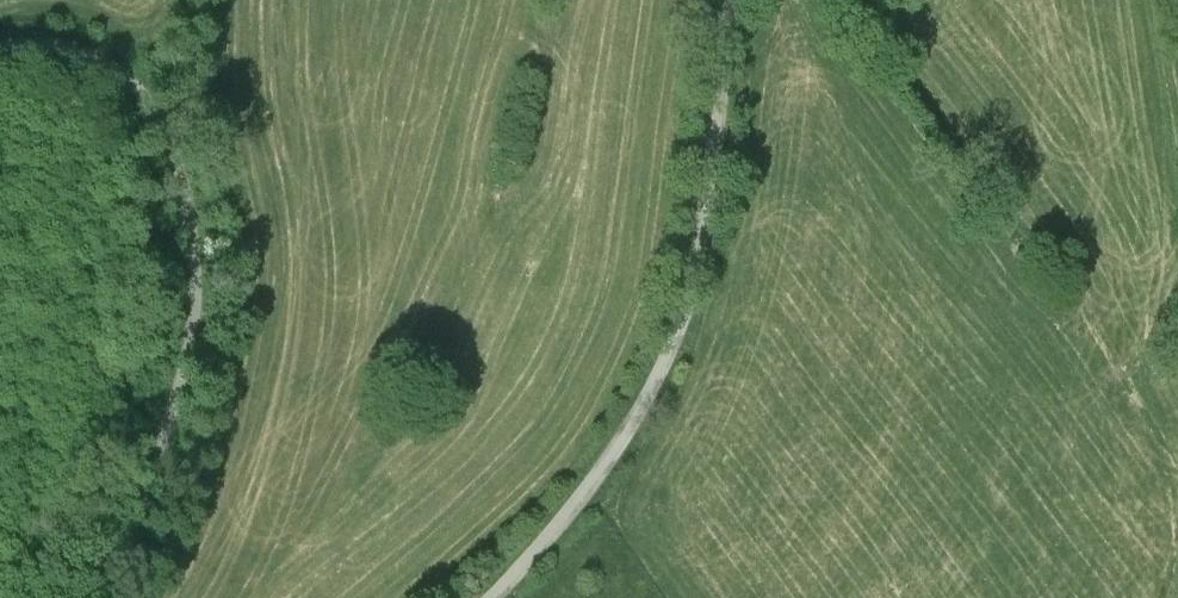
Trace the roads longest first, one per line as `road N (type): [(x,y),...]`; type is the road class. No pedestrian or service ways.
road 1 (track): [(0,49),(54,45),(114,69),(168,135),(180,176),(193,264),(188,345),(157,457),(92,597)]
road 2 (unclassified): [(492,597),(590,485),(654,386),(687,311),(732,0)]

